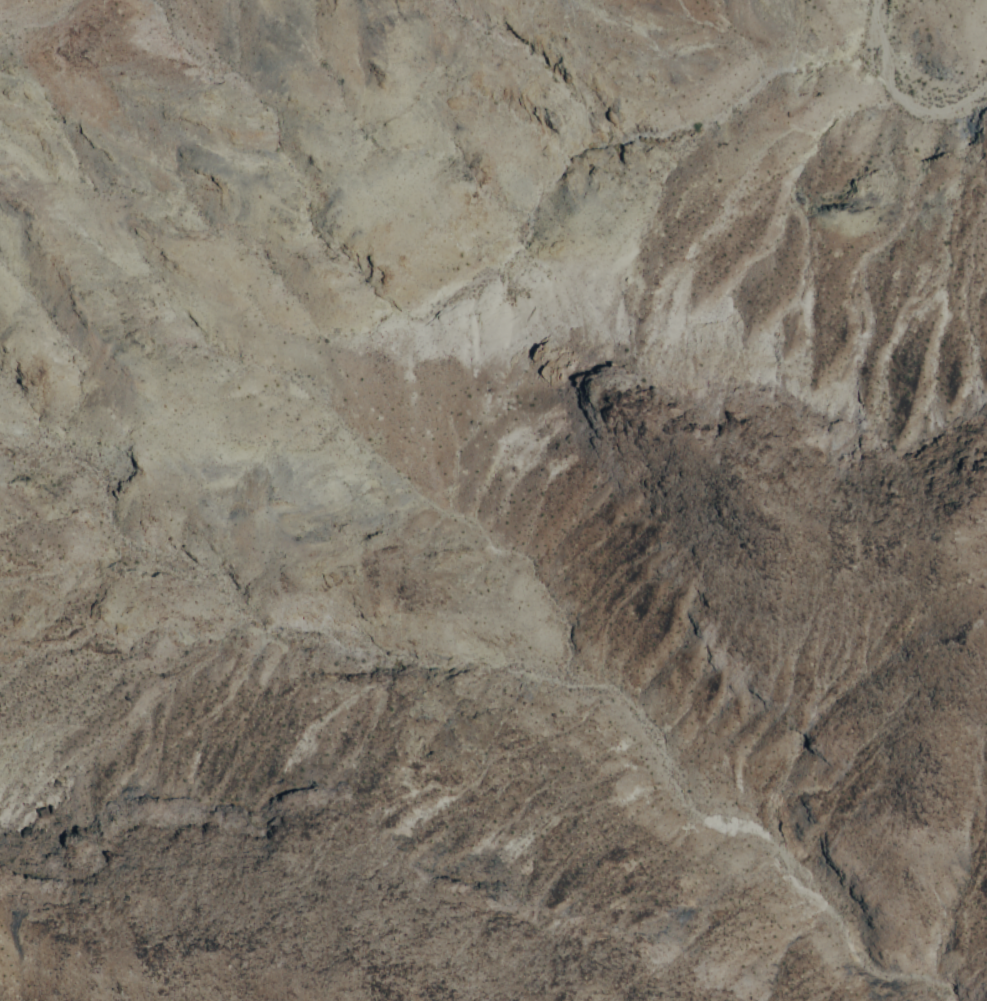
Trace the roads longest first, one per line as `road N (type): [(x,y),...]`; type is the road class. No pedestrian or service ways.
road 1 (track): [(986,105),(953,118),(913,105),(897,84),(884,0)]

